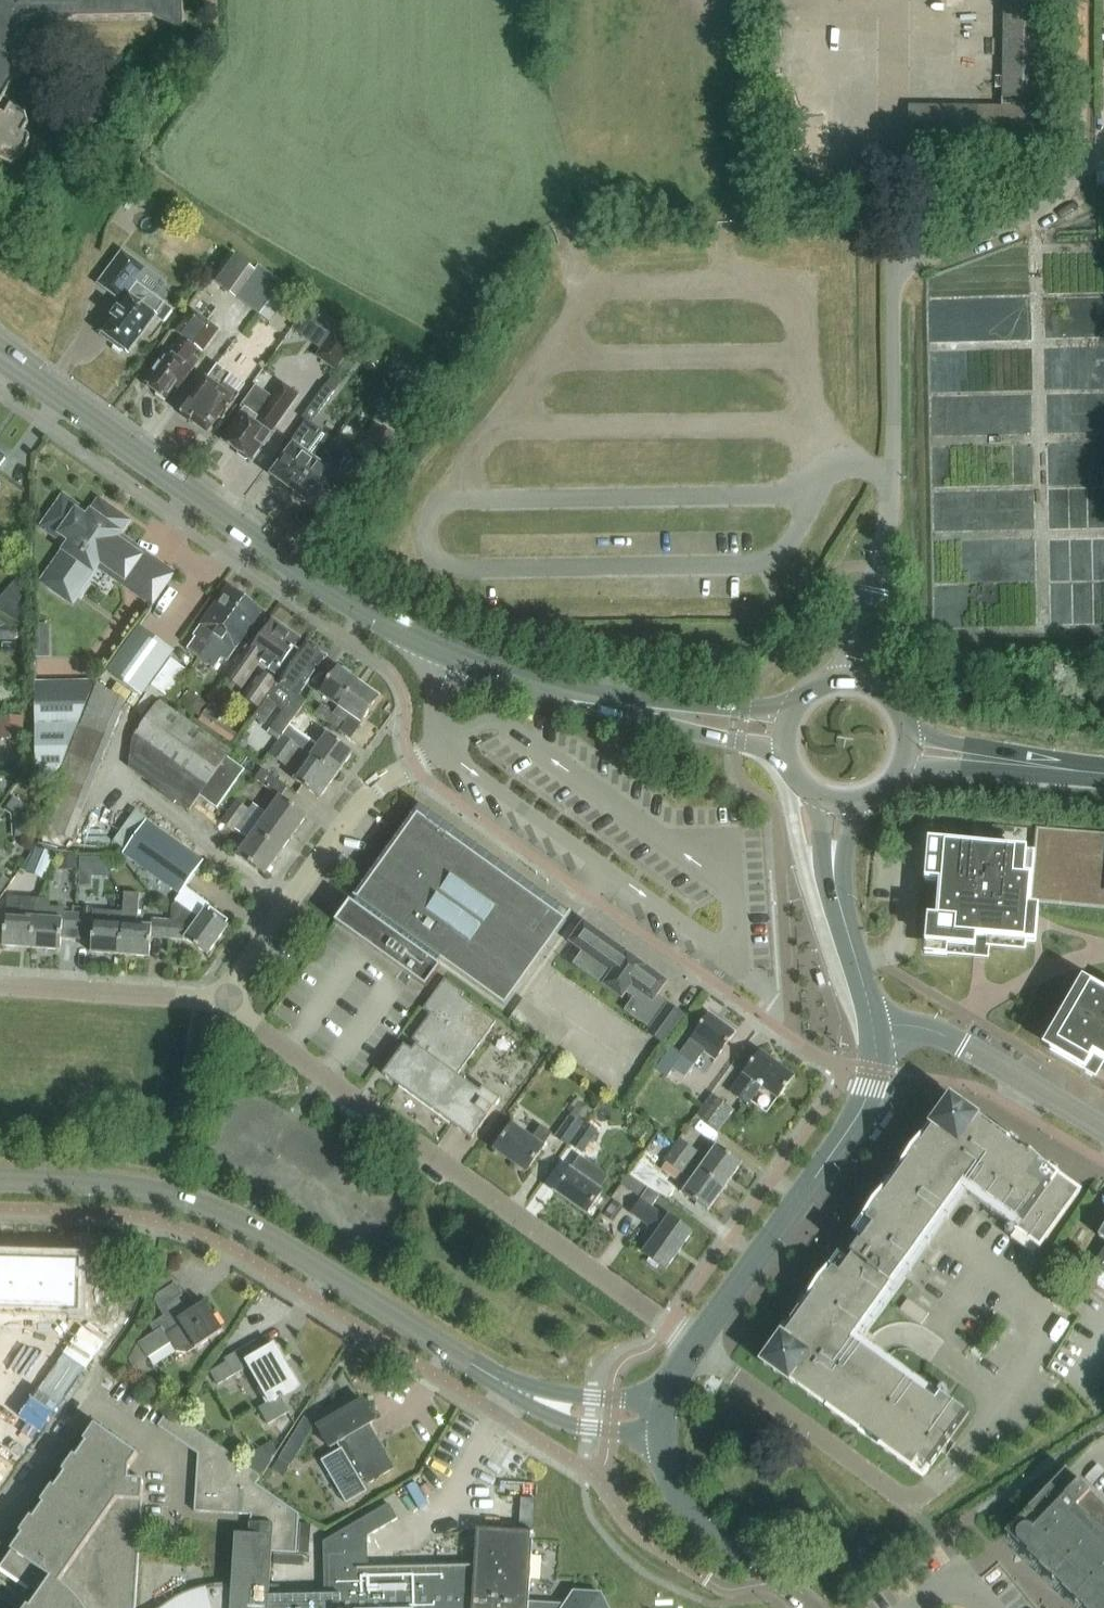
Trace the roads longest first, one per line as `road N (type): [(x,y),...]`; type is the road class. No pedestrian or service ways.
road 1 (tertiary): [(528,1395),(204,1205),(114,1184),(0,1179)]
road 2 (residential): [(669,1325),(225,999)]
road 3 (primary): [(454,656),(252,535),(0,348)]
road 4 (unclassified): [(854,678),(889,509),(892,271)]
road 5 (tertiary): [(694,1344),(857,1117),(876,1070),(872,1027)]
road 6 (unclassified): [(892,271),(1017,223),(1063,189),(1082,144),(1082,38)]
road 7 (residential): [(225,999),(310,862),(376,790),(445,748)]
road 8 (primary): [(782,733),(626,707),(454,656)]
road 9 (unclassified): [(921,1517),(694,1344)]
road 10 (tertiary): [(1103,1129),(935,1033),(872,1027)]
road 11 (tertiary): [(807,1607),(699,1527),(670,1471),(666,1419)]
road 12 (tertiary): [(872,1027),(834,890),(838,802)]
road 13 (residential): [(225,999),(0,987)]
road 14 (primary): [(1103,774),(906,750)]
road 15 (tertiary): [(528,1395),(541,1414),(577,1426),(646,1433),(666,1419)]
road 16 (residential): [(94,1401),(10,1514),(0,1516)]
road 17 (tertiary): [(666,1419),(625,1400),(528,1395)]

